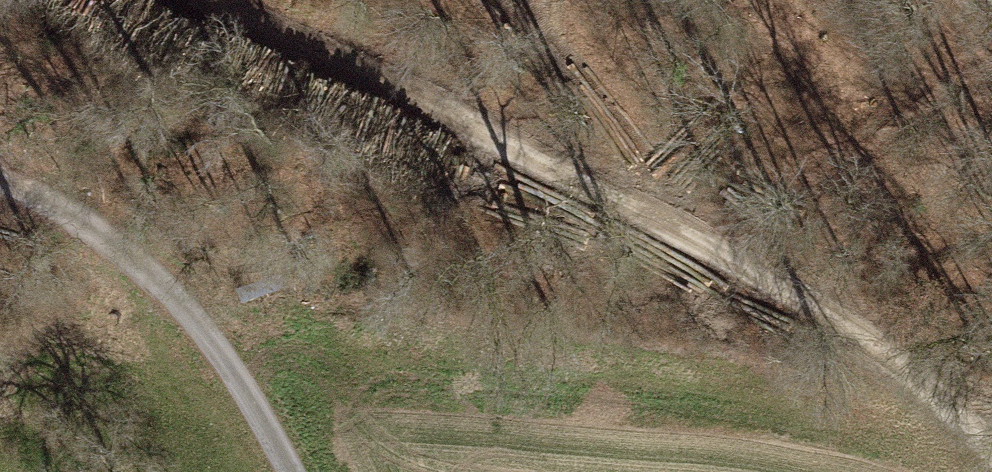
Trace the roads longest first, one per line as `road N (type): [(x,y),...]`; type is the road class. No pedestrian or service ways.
road 1 (track): [(223,0),(522,152),(912,374),(991,438)]
road 2 (track): [(288,471),(197,329),(123,255),(0,190)]
road 3 (track): [(639,219),(641,147),(500,0)]

